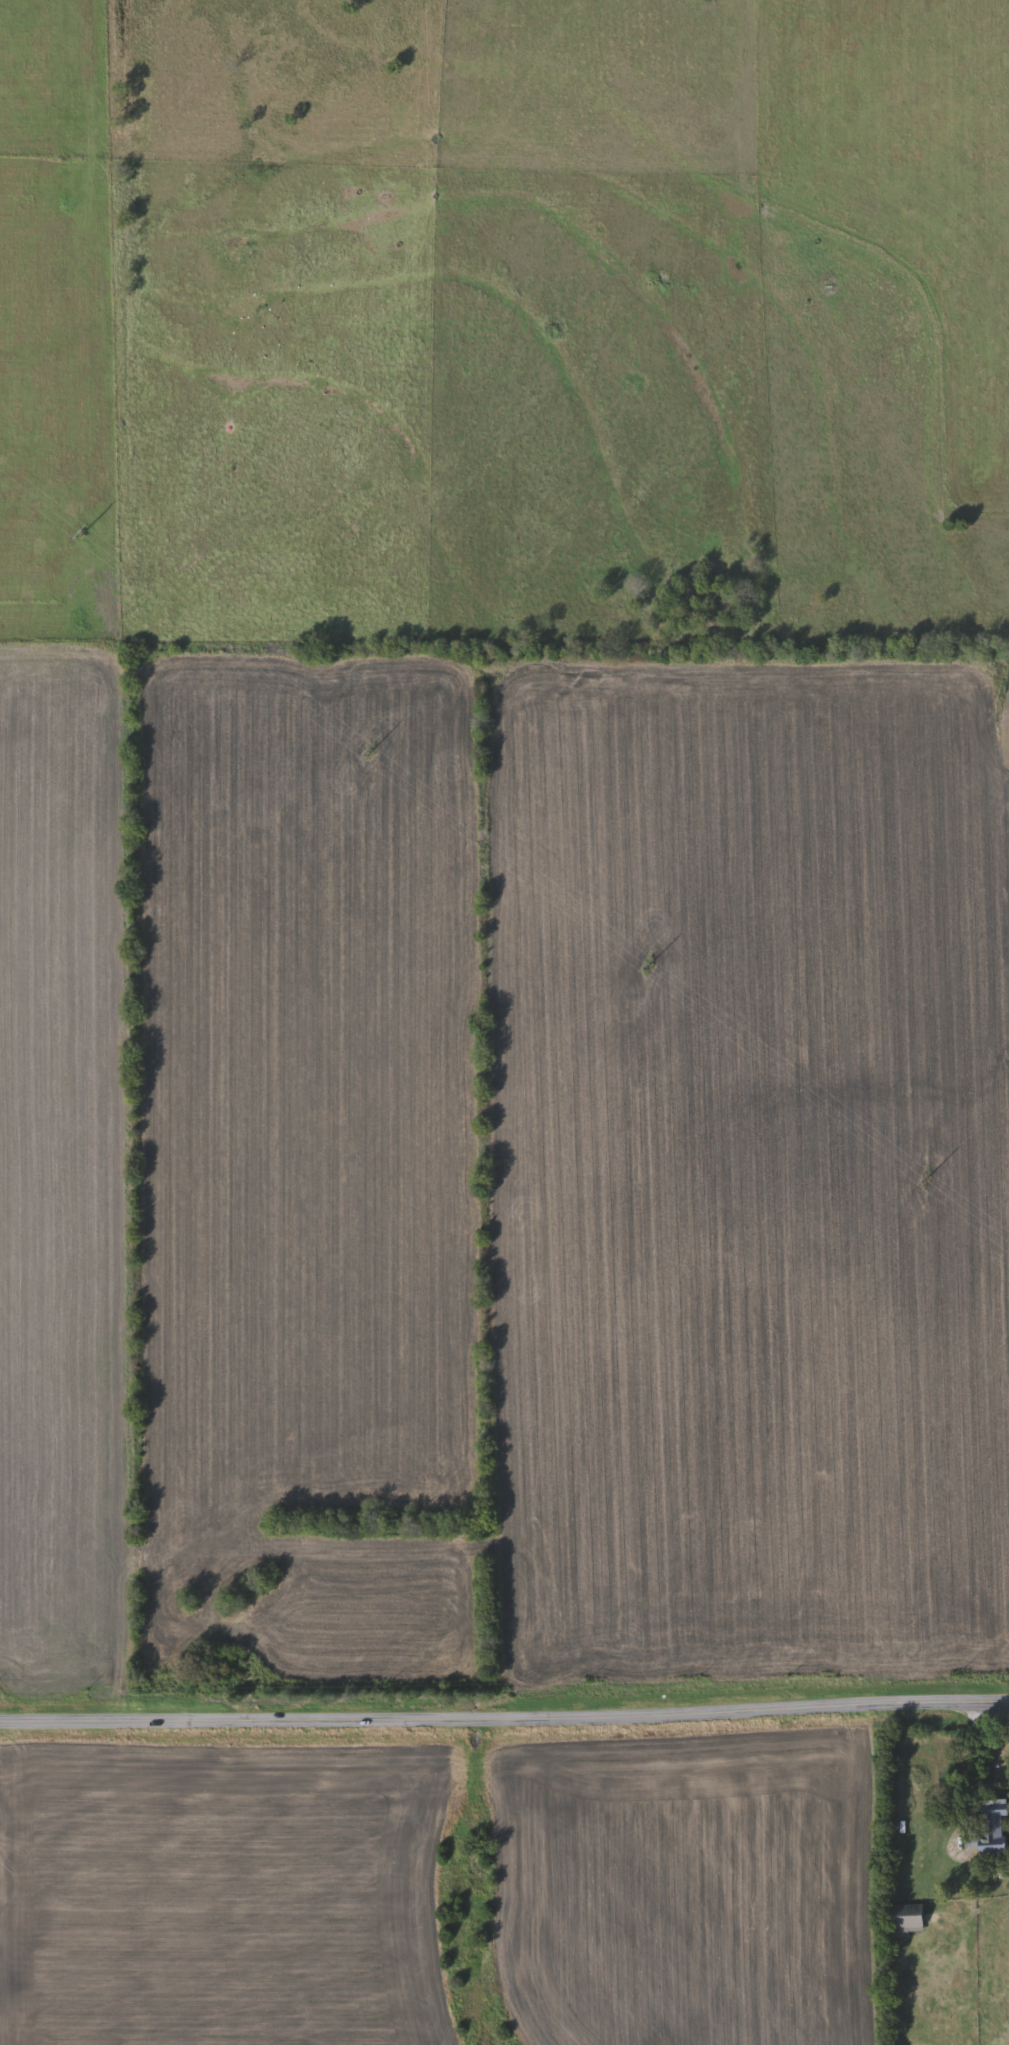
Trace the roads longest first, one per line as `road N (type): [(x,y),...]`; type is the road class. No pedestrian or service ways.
road 1 (secondary): [(0,1730),(404,1732),(1008,1701)]

